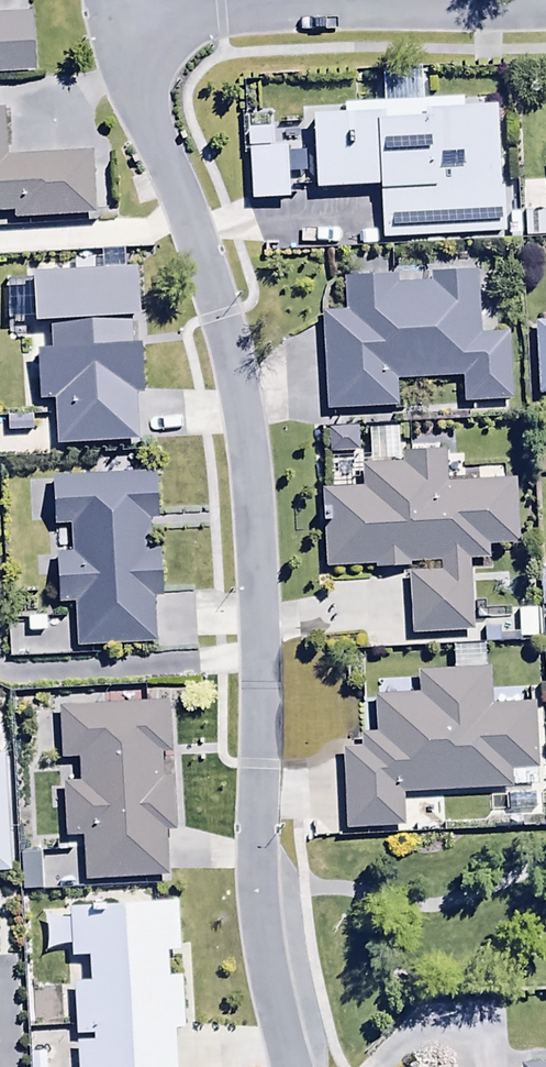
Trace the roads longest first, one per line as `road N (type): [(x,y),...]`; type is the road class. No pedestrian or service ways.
road 1 (residential): [(113,18),(208,272),(248,432),(260,627),(256,886),(289,1066)]
road 2 (residential): [(113,18),(497,0)]

